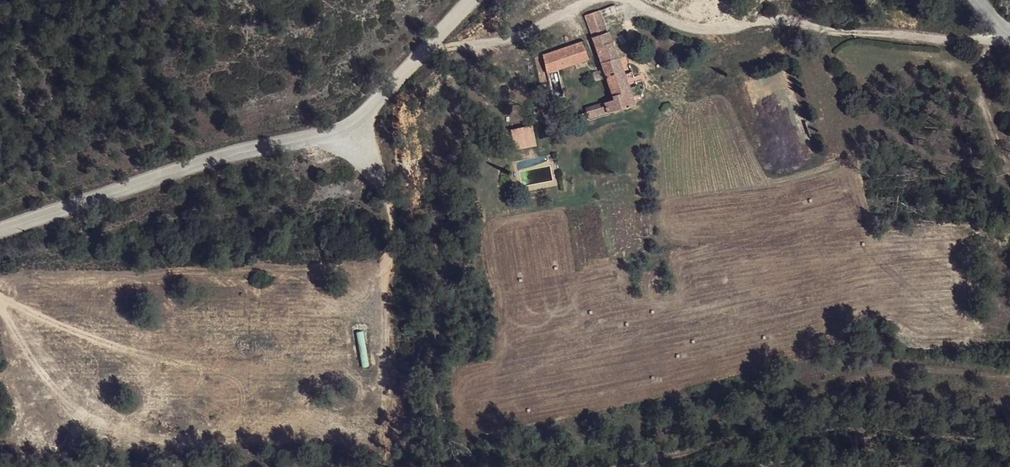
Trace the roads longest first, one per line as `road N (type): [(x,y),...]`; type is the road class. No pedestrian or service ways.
road 1 (unclassified): [(0,236),(183,167),(298,146),(384,98)]
road 2 (track): [(638,0),(698,31),(763,23),(885,36),(1003,30)]
road 3 (track): [(373,104),(386,240),(379,466)]
road 4 (track): [(439,44),(488,39),(601,0)]
road 5 (track): [(1009,159),(996,143),(981,77),(1003,30)]
road 6 (unclassified): [(479,0),(384,98)]

